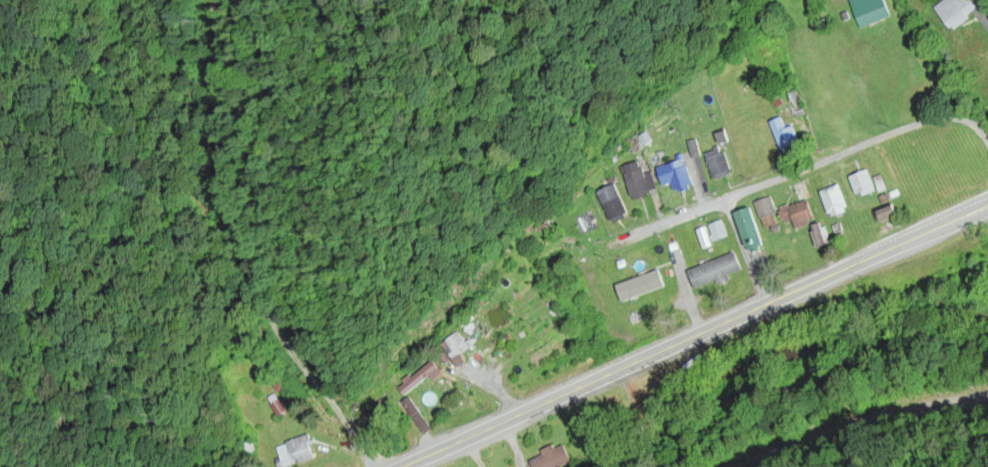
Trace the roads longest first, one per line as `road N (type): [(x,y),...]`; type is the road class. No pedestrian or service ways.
road 1 (primary): [(399,466),(987,206)]
road 2 (residential): [(987,145),(969,123),(923,119),(619,243)]

